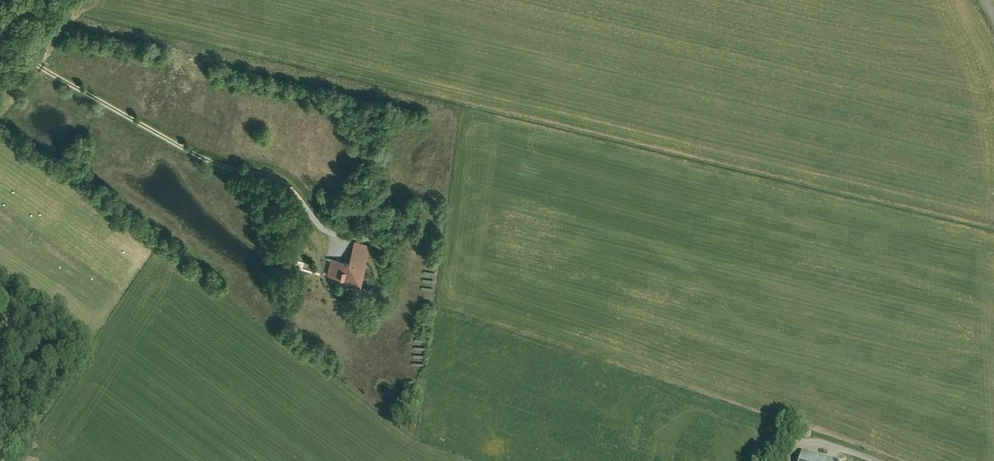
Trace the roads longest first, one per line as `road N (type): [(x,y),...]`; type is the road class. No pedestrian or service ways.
road 1 (track): [(316,241),(0,42)]

